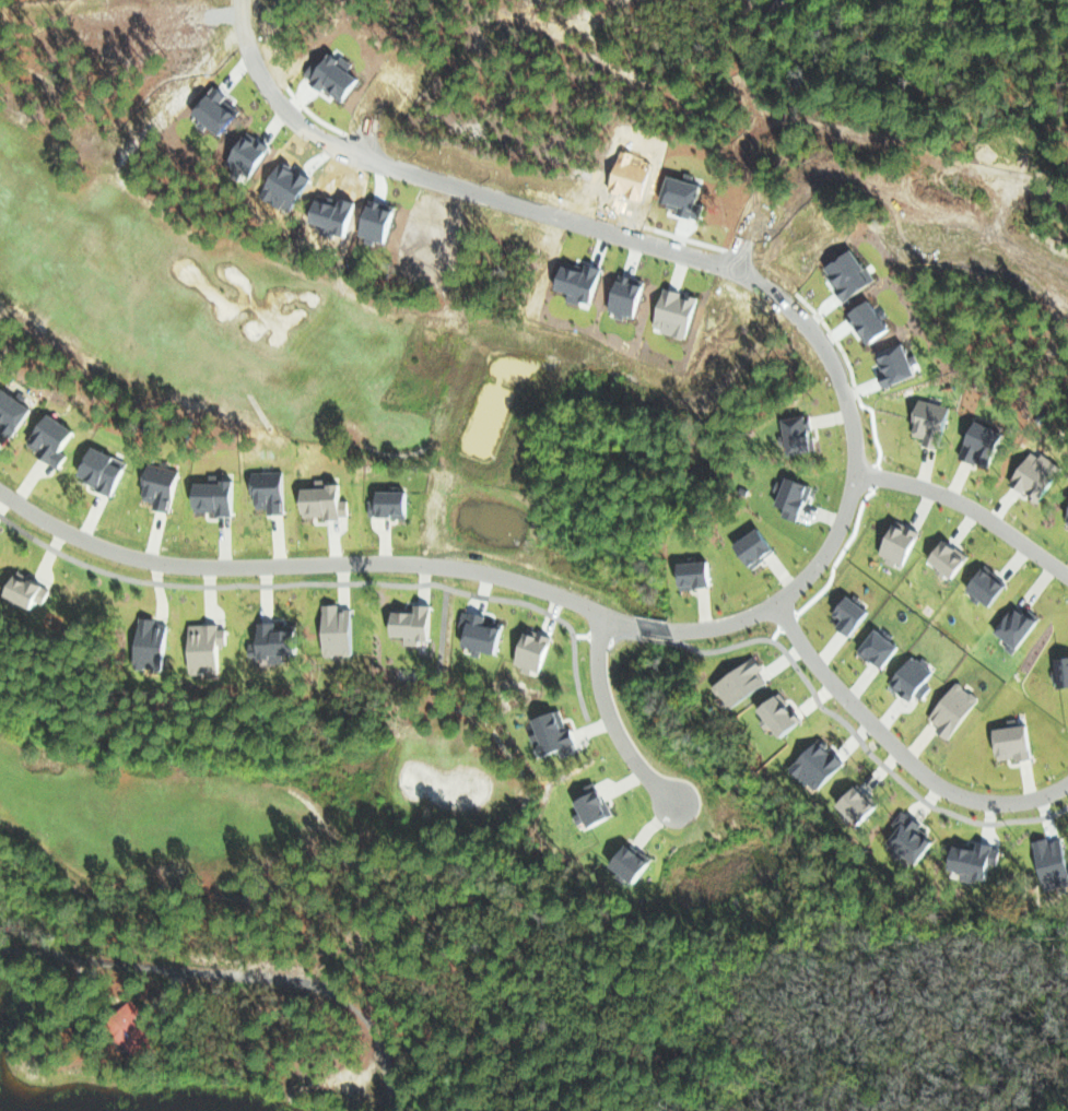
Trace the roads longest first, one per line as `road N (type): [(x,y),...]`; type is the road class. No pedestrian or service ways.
road 1 (residential): [(0,505),(101,562),(242,569),(390,560),(611,614),(694,619),(774,599),(835,536),(865,439),(844,367)]
road 2 (residential): [(249,45),(278,101),(309,131),(401,168),(720,265),(788,305),(844,367)]
road 3 (residential): [(0,953),(322,994),(377,1050),(392,1110)]
road 4 (residential): [(774,599),(817,671),(895,758),(965,802),(1019,803),(1067,784)]
road 5 (residential): [(1067,558),(981,504),(858,461)]
road 6 (residential): [(600,612),(602,673),(625,742),(680,820)]

